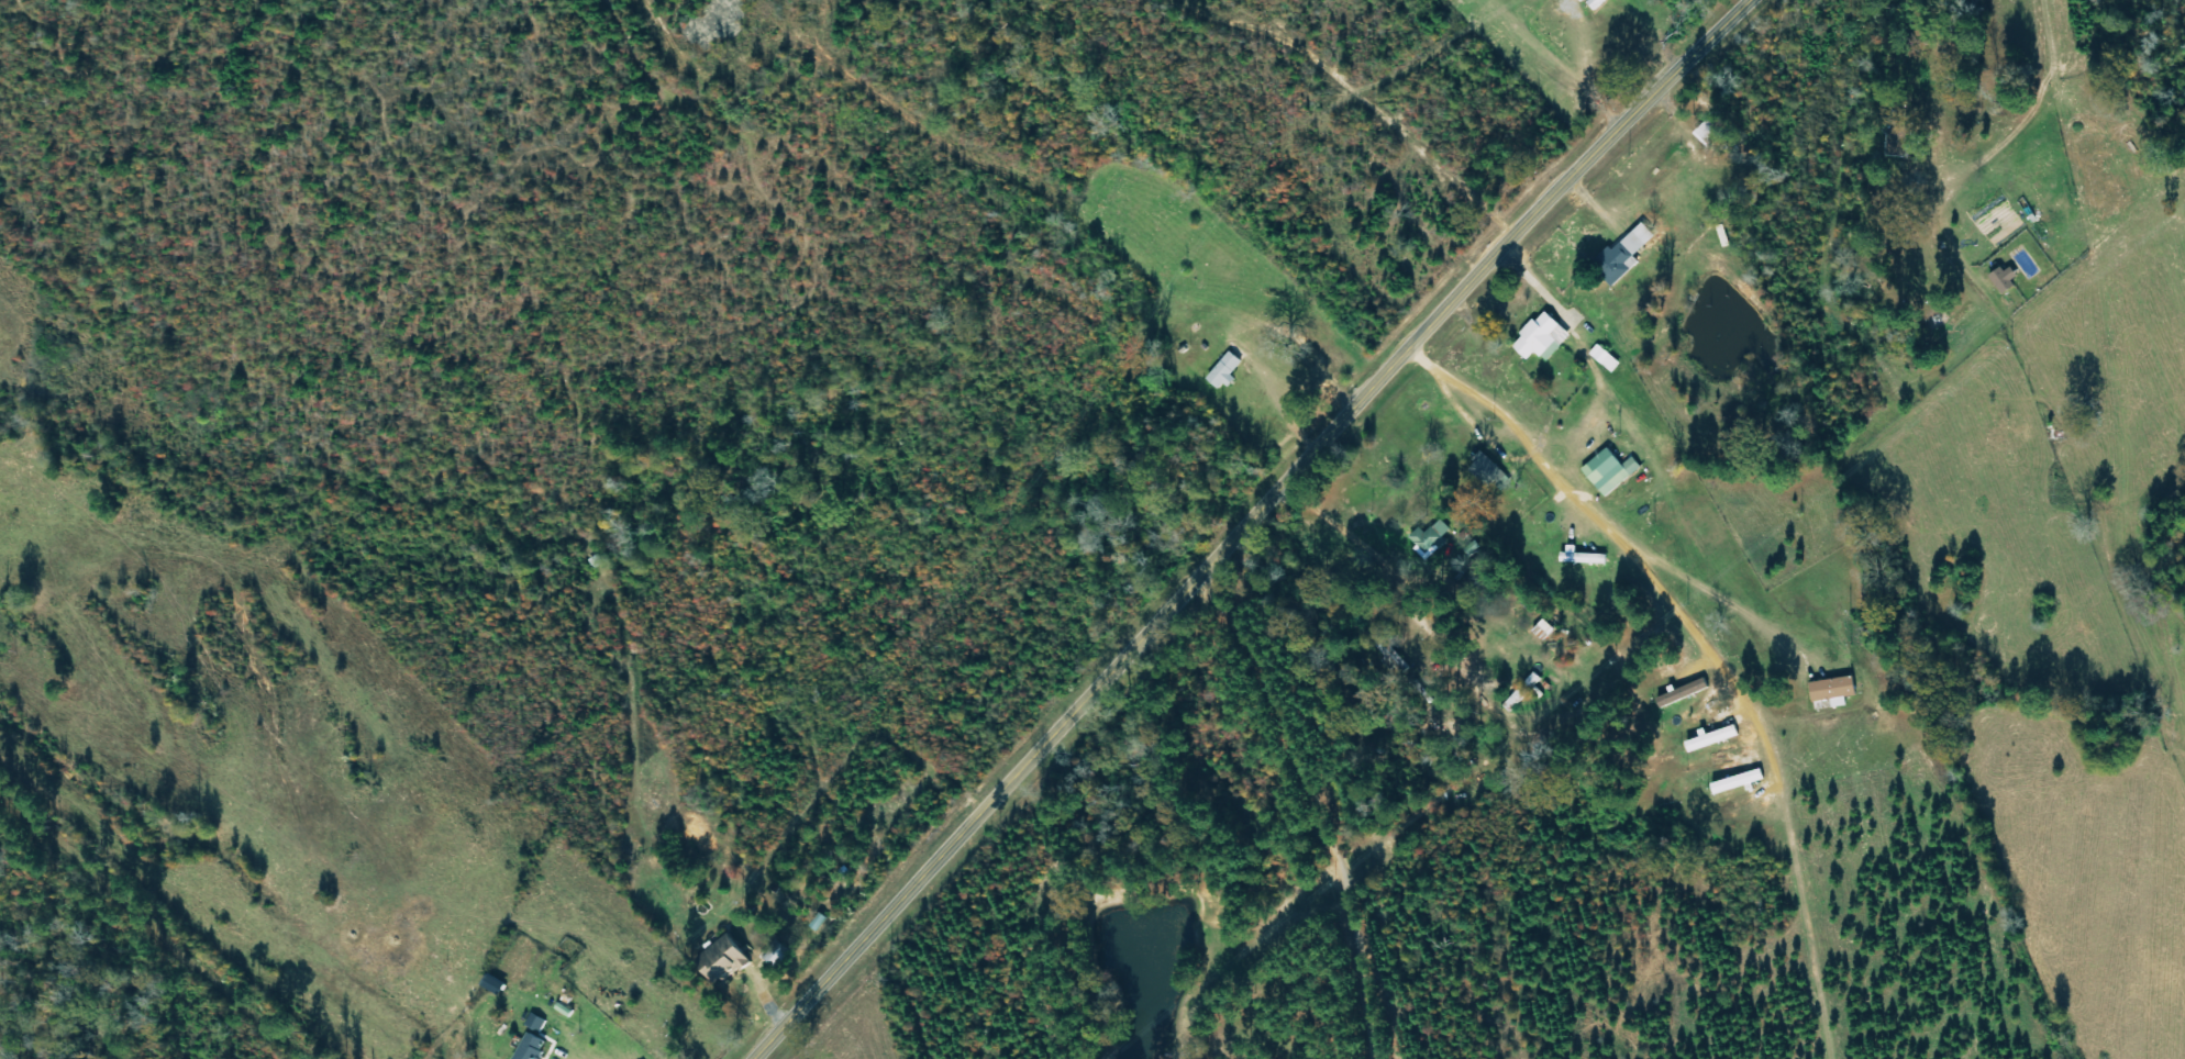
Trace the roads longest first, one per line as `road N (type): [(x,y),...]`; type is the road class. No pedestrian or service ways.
road 1 (tertiary): [(1753,0),(1507,244),(757,1058)]
road 2 (residential): [(307,1058),(0,765)]

